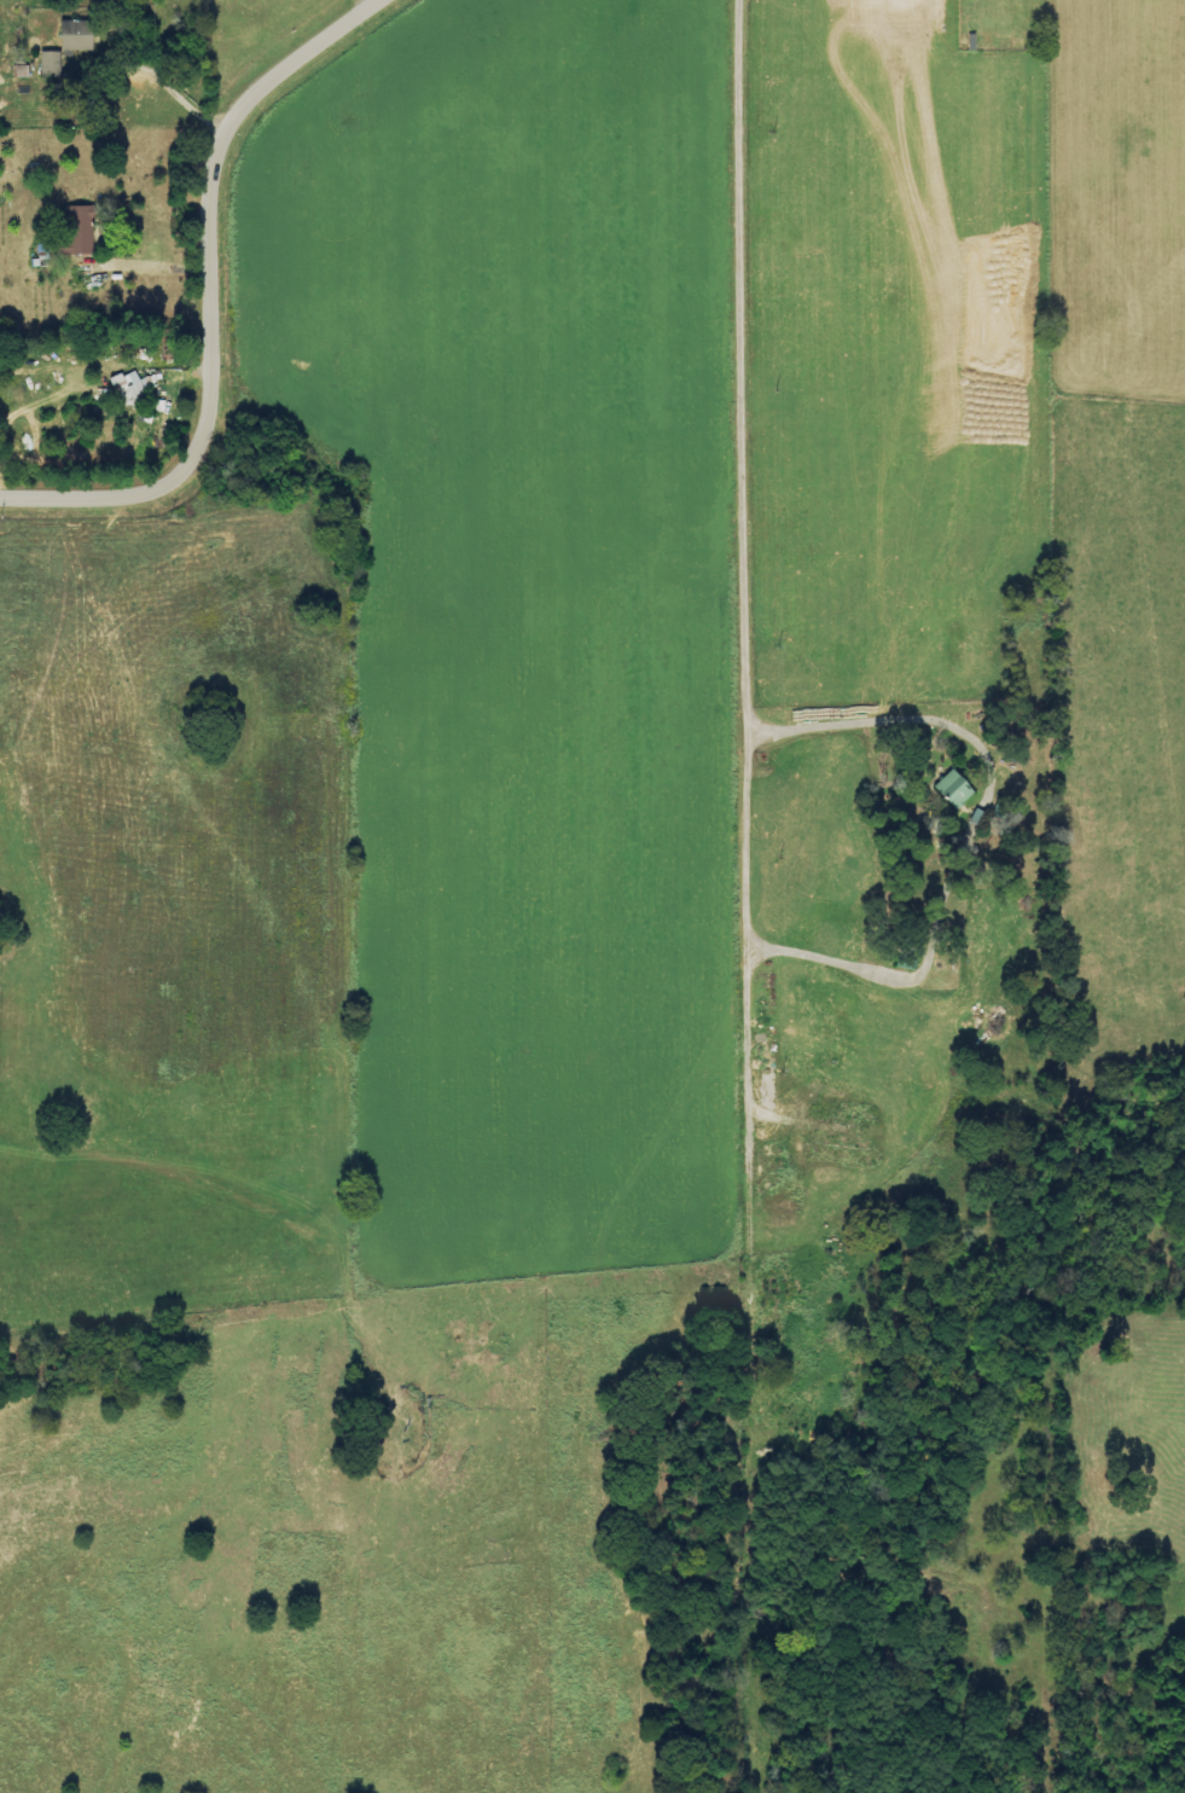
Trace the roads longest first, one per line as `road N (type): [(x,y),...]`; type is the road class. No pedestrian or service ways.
road 1 (residential): [(390,0),(259,100),(232,139),(220,182),(216,430),(197,466),(167,489),(126,500),(0,501)]

